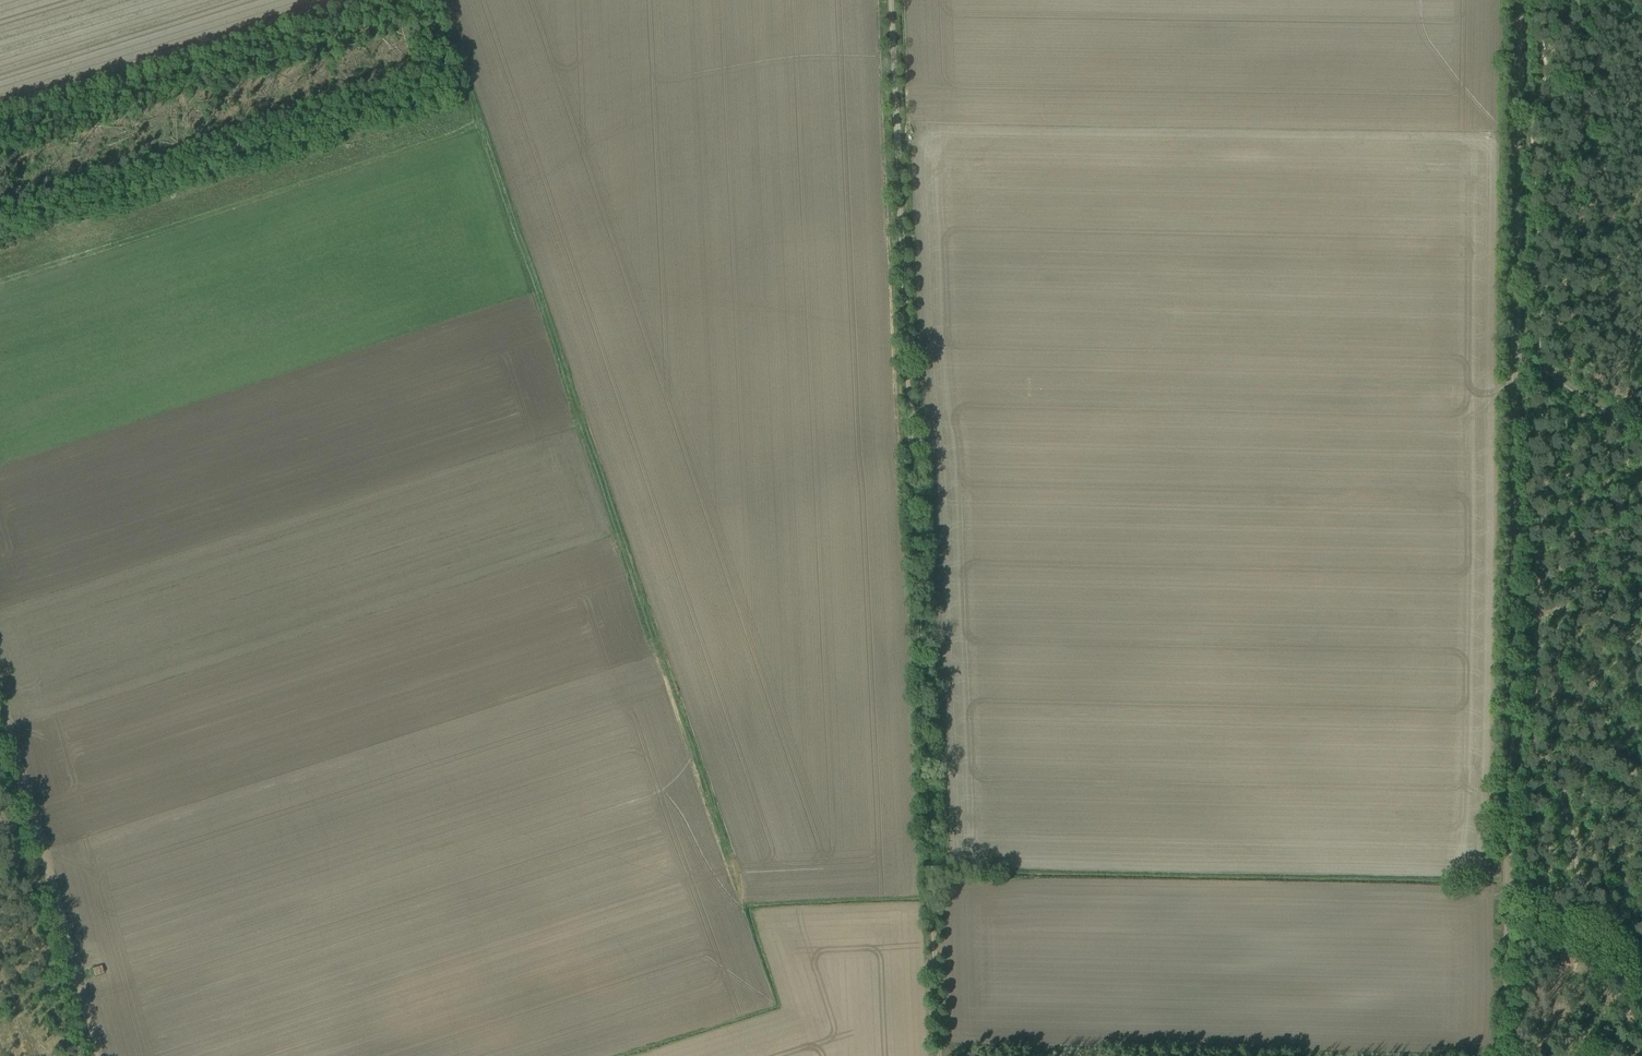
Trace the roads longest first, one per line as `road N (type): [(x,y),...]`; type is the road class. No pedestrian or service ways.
road 1 (track): [(895,0),(940,1055)]
road 2 (track): [(1508,1055),(1516,0)]
road 3 (track): [(103,1055),(0,684)]
road 4 (track): [(1541,370),(1641,435)]

